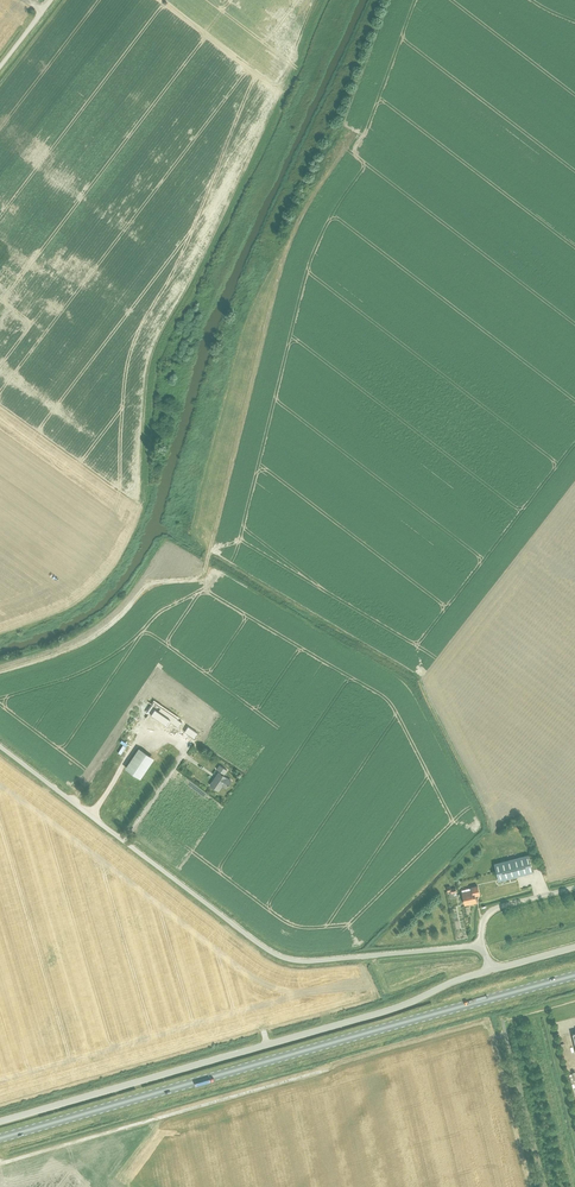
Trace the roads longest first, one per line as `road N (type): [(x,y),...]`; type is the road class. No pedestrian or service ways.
road 1 (primary): [(0,1138),(574,975)]
road 2 (unclassified): [(482,945),(286,959),(0,747)]
road 3 (unclassified): [(0,1122),(395,1008),(489,970)]
road 4 (track): [(0,1163),(325,1070)]
road 5 (unclassified): [(482,945),(484,918),(494,909),(574,887)]

